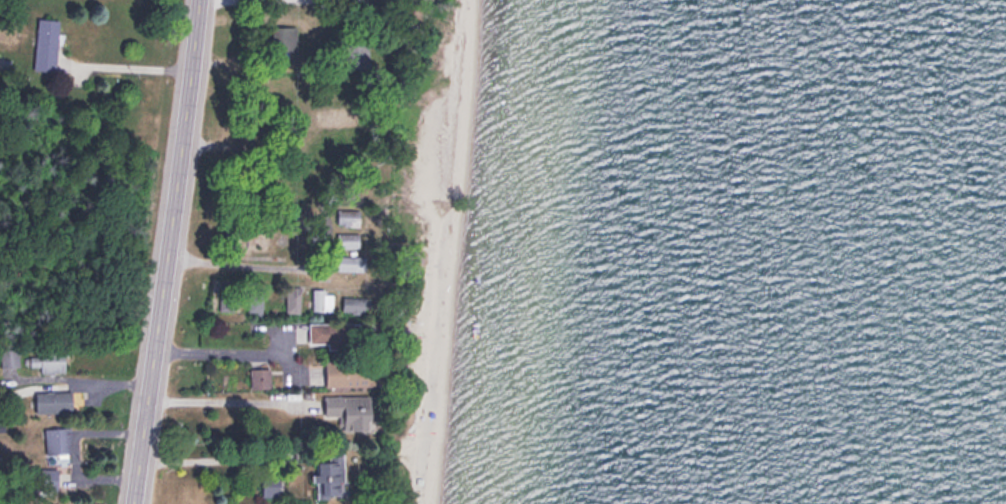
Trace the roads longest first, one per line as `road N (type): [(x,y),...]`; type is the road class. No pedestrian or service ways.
road 1 (primary): [(133,503),(201,0)]
road 2 (residential): [(169,255),(273,268),(308,255),(316,238),(318,174),(183,161)]

